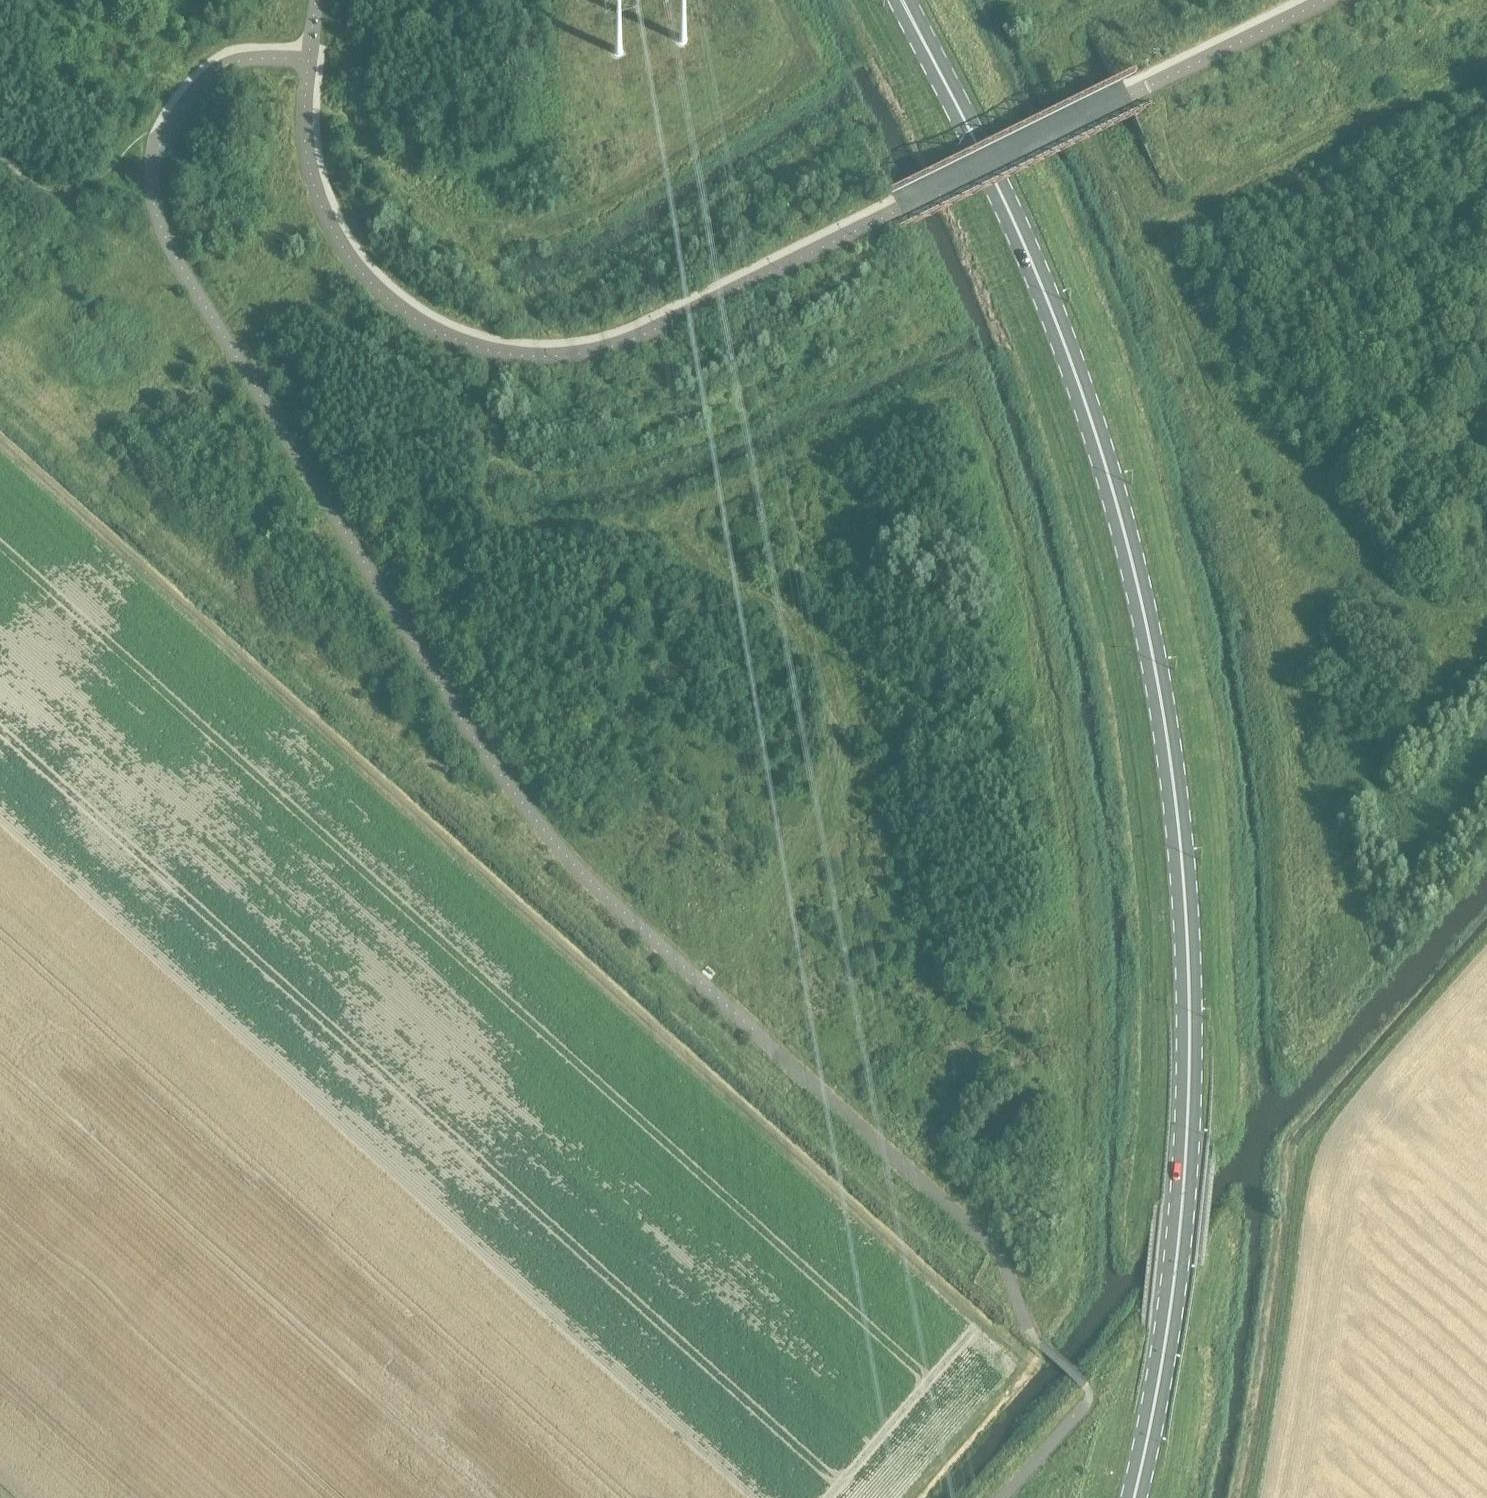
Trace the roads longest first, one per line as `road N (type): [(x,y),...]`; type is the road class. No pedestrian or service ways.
road 1 (primary): [(1139,1497),(1178,1237),(1187,1076),(1189,934),(1177,777),(1133,563),(1075,385),(1008,210),(909,0)]

